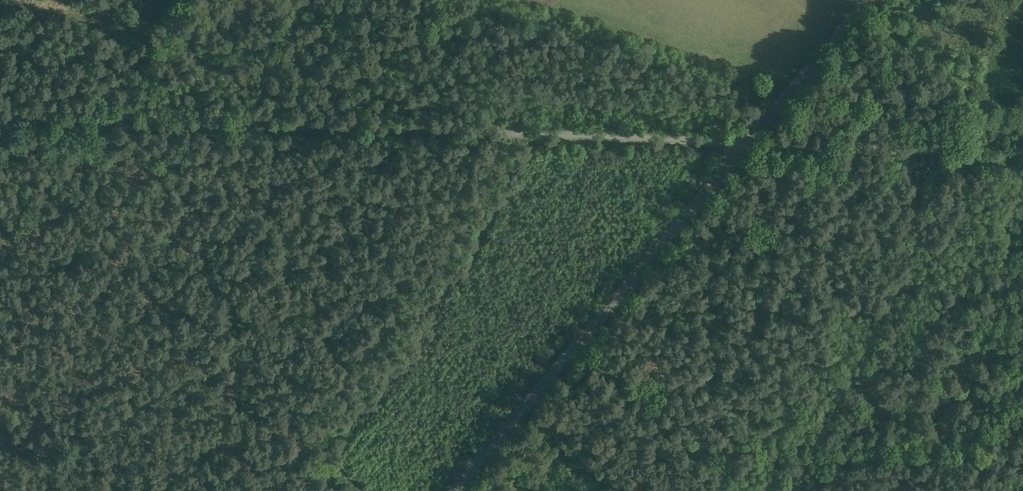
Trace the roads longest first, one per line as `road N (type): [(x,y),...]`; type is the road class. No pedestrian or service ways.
road 1 (unclassified): [(0,113),(748,142)]
road 2 (unclassified): [(445,490),(748,142)]
road 3 (unclassified): [(1022,156),(748,142)]
road 4 (unclassified): [(748,142),(869,0)]

